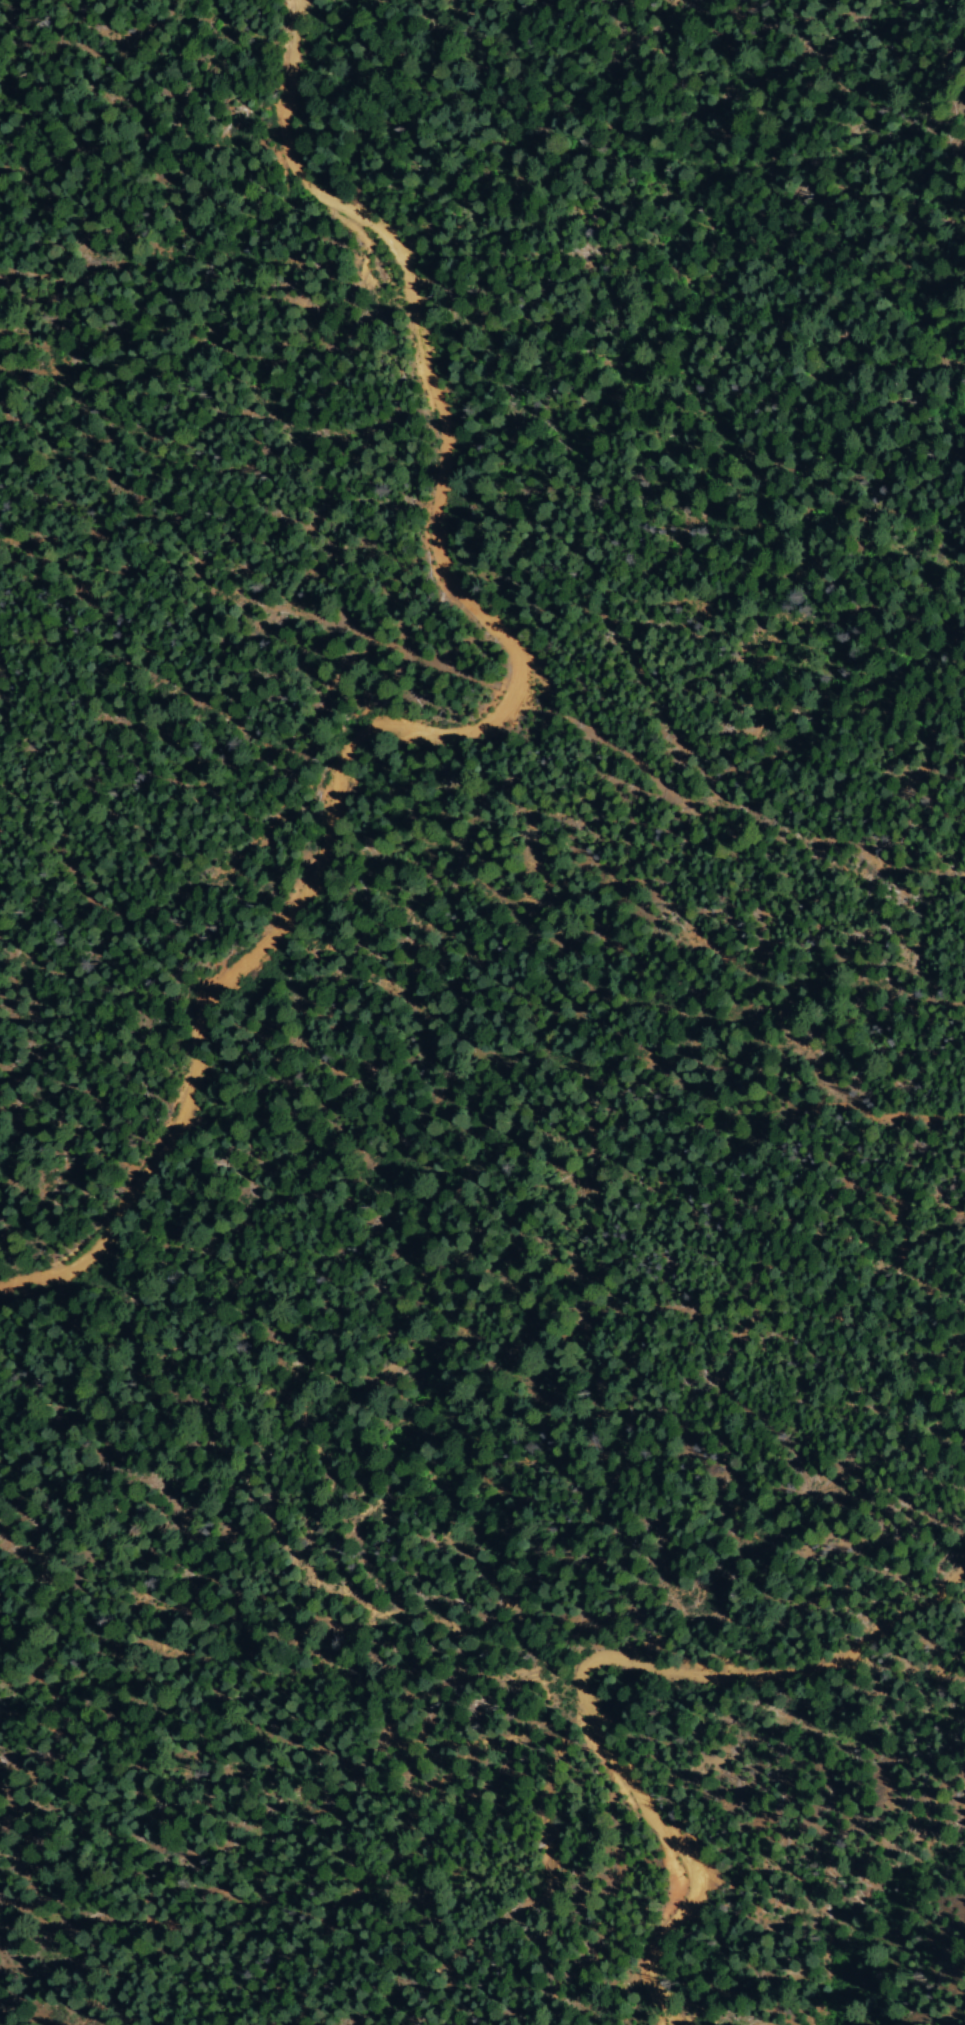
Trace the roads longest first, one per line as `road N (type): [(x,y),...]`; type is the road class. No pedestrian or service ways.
road 1 (track): [(964,1539),(939,1602),(872,1674),(756,1725),(617,1736),(594,1753),(583,1803),(639,1909),(652,2024)]

